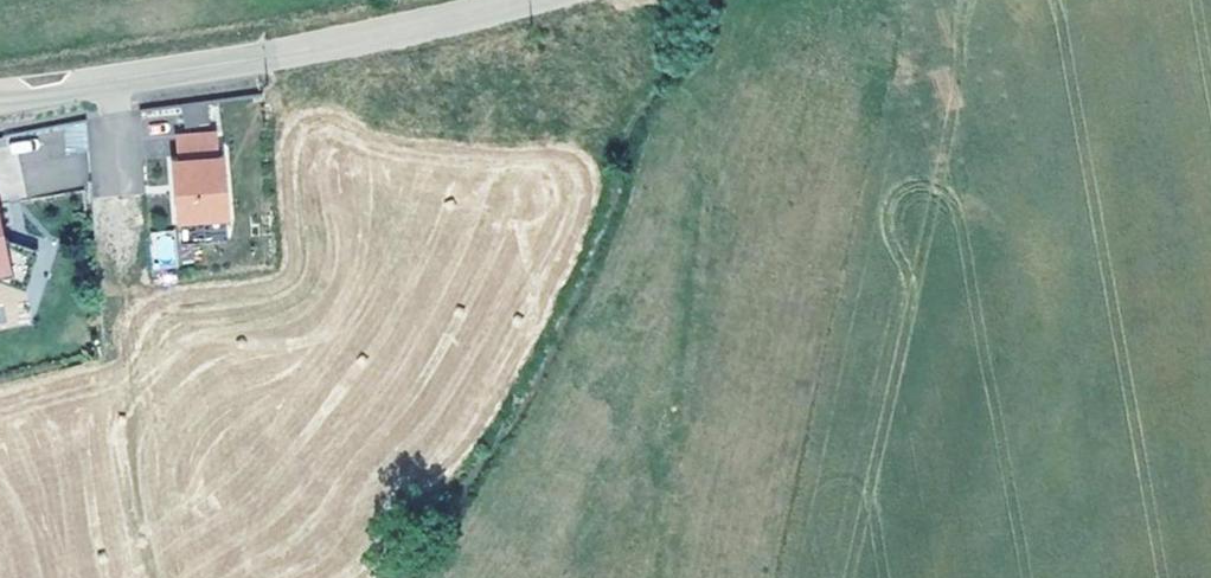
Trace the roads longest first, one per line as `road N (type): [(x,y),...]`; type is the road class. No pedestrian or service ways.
road 1 (tertiary): [(524,0),(276,56),(0,98)]

